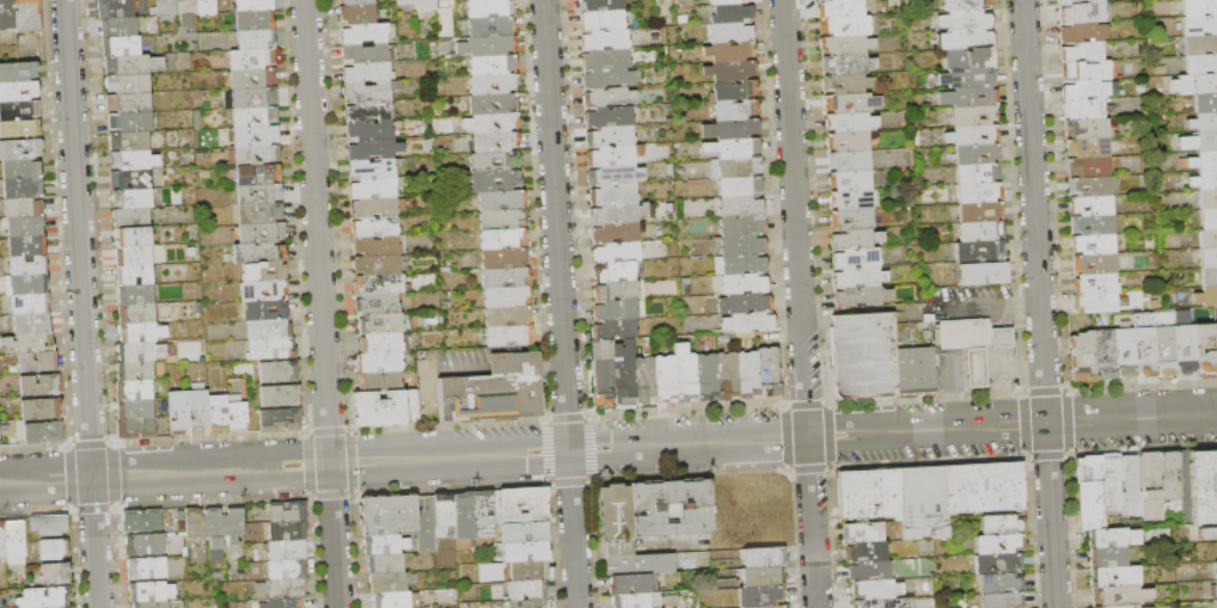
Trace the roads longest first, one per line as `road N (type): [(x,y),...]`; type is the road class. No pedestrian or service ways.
road 1 (tertiary): [(1216,415),(0,482)]
road 2 (residential): [(543,0),(578,607)]
road 3 (residential): [(1022,0),(1055,607)]
road 4 (residential): [(783,0),(816,607)]
road 5 (residential): [(65,0),(98,607)]
road 6 (residential): [(304,0),(337,607)]

